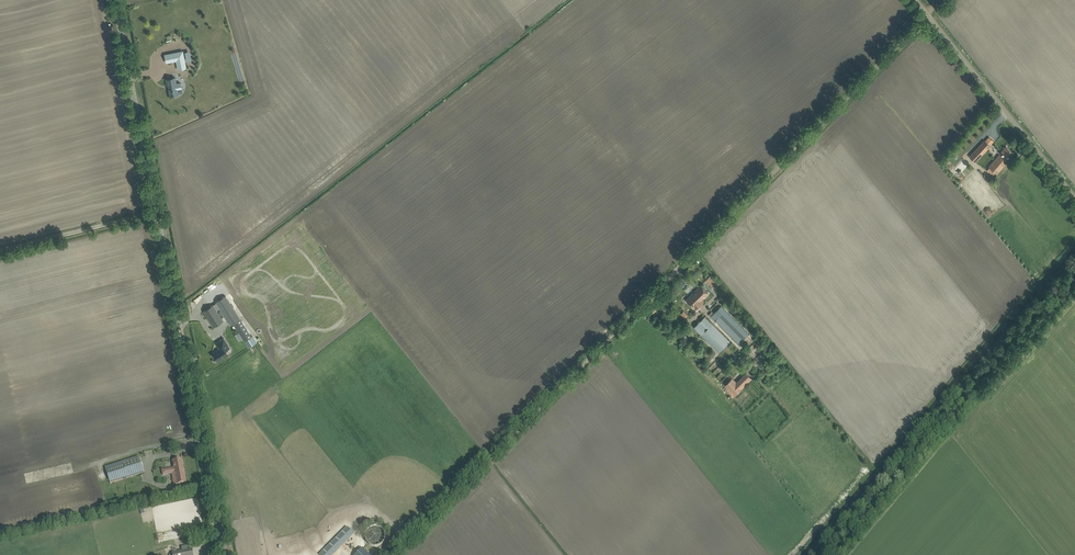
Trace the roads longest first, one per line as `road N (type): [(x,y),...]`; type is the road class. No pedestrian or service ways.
road 1 (unclassified): [(226,554),(115,0)]
road 2 (unclassified): [(647,299),(928,16)]
road 3 (track): [(647,299),(395,554)]
road 4 (tertiary): [(1074,197),(928,16)]
road 5 (track): [(0,251),(158,211)]

